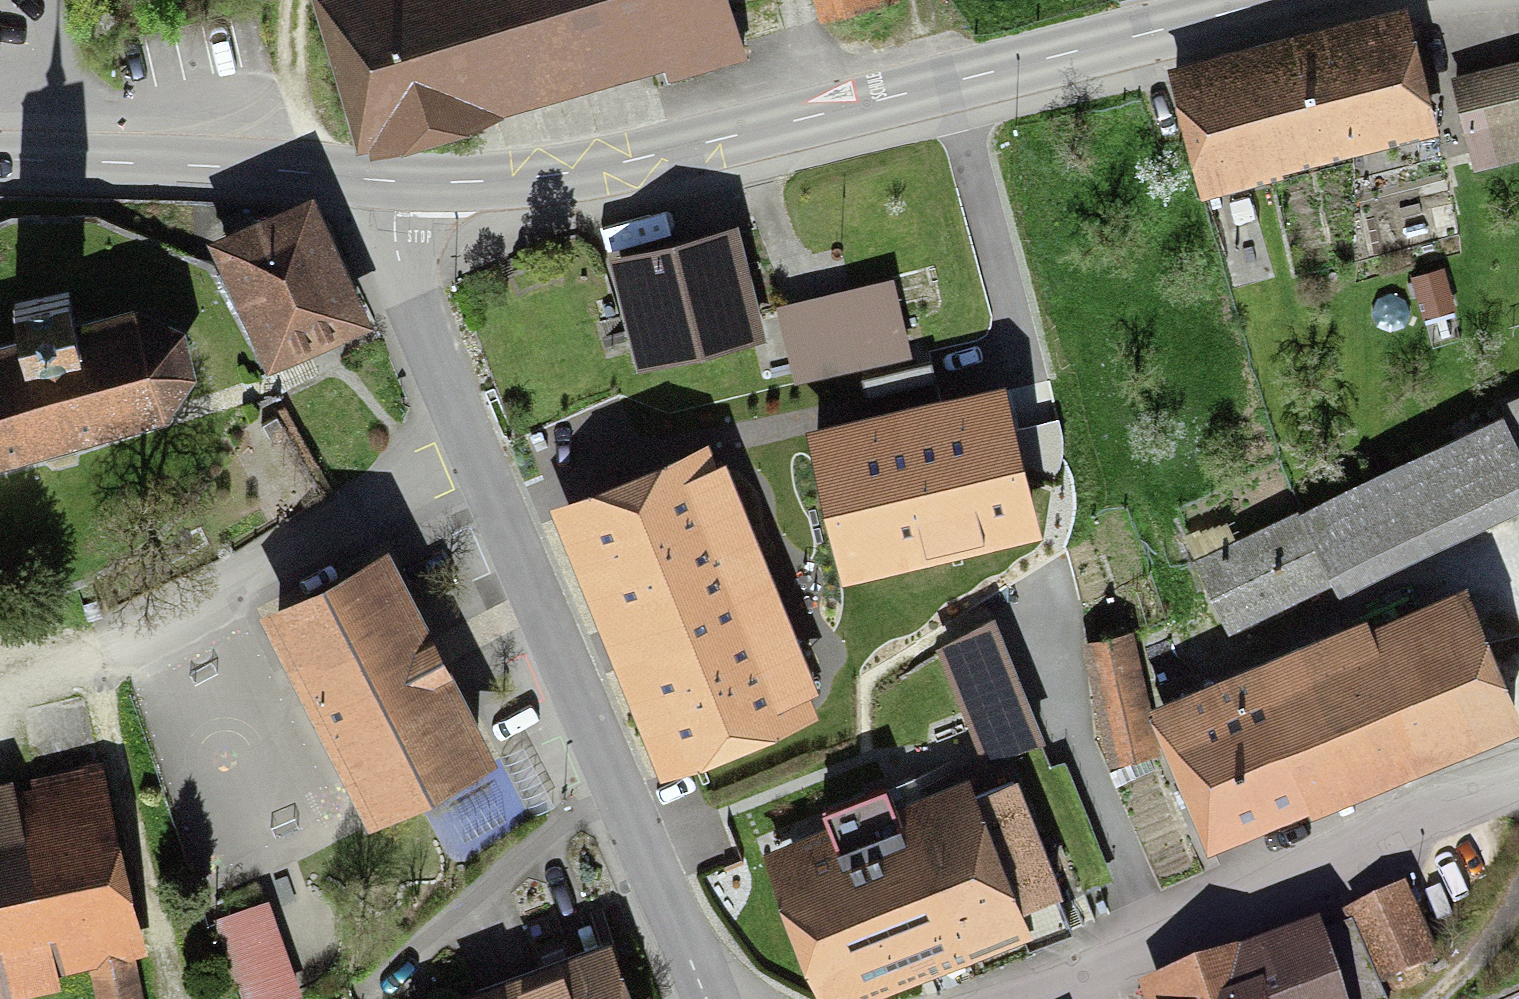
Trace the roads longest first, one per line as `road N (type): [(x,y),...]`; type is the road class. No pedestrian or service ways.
road 1 (secondary): [(398,181),(530,178),(609,166),(1277,0)]
road 2 (residential): [(398,181),(398,244),(435,365),(707,998)]
road 3 (residential): [(1014,998),(1151,951),(1375,835),(1518,778)]
road 4 (secondary): [(0,156),(398,181)]

